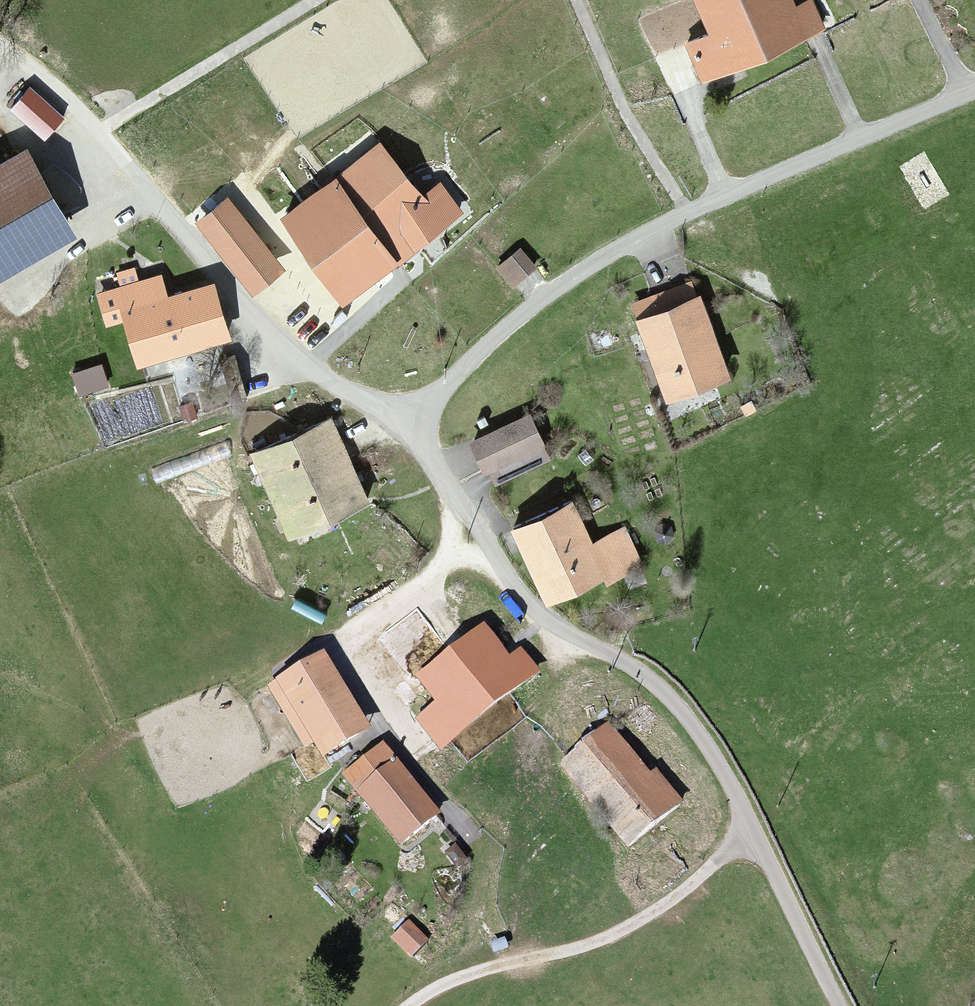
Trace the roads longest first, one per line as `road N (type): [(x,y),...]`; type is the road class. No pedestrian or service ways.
road 1 (unclassified): [(844,1005),(721,759),(681,709),(618,661),(550,629),(511,585),(437,481),(428,420)]
road 2 (unclassified): [(428,420),(497,333),(625,246),(974,97)]
road 3 (unclassified): [(428,420),(372,413),(307,371),(76,104),(0,41)]
road 4 (track): [(520,966),(492,937),(481,845),(367,707),(349,662),(354,630),(480,542)]
road 5 (track): [(760,835),(615,938),(445,990),(423,1005)]
road 6 (track): [(100,132),(321,0)]
road 7 (track): [(578,0),(624,106),(690,218)]

